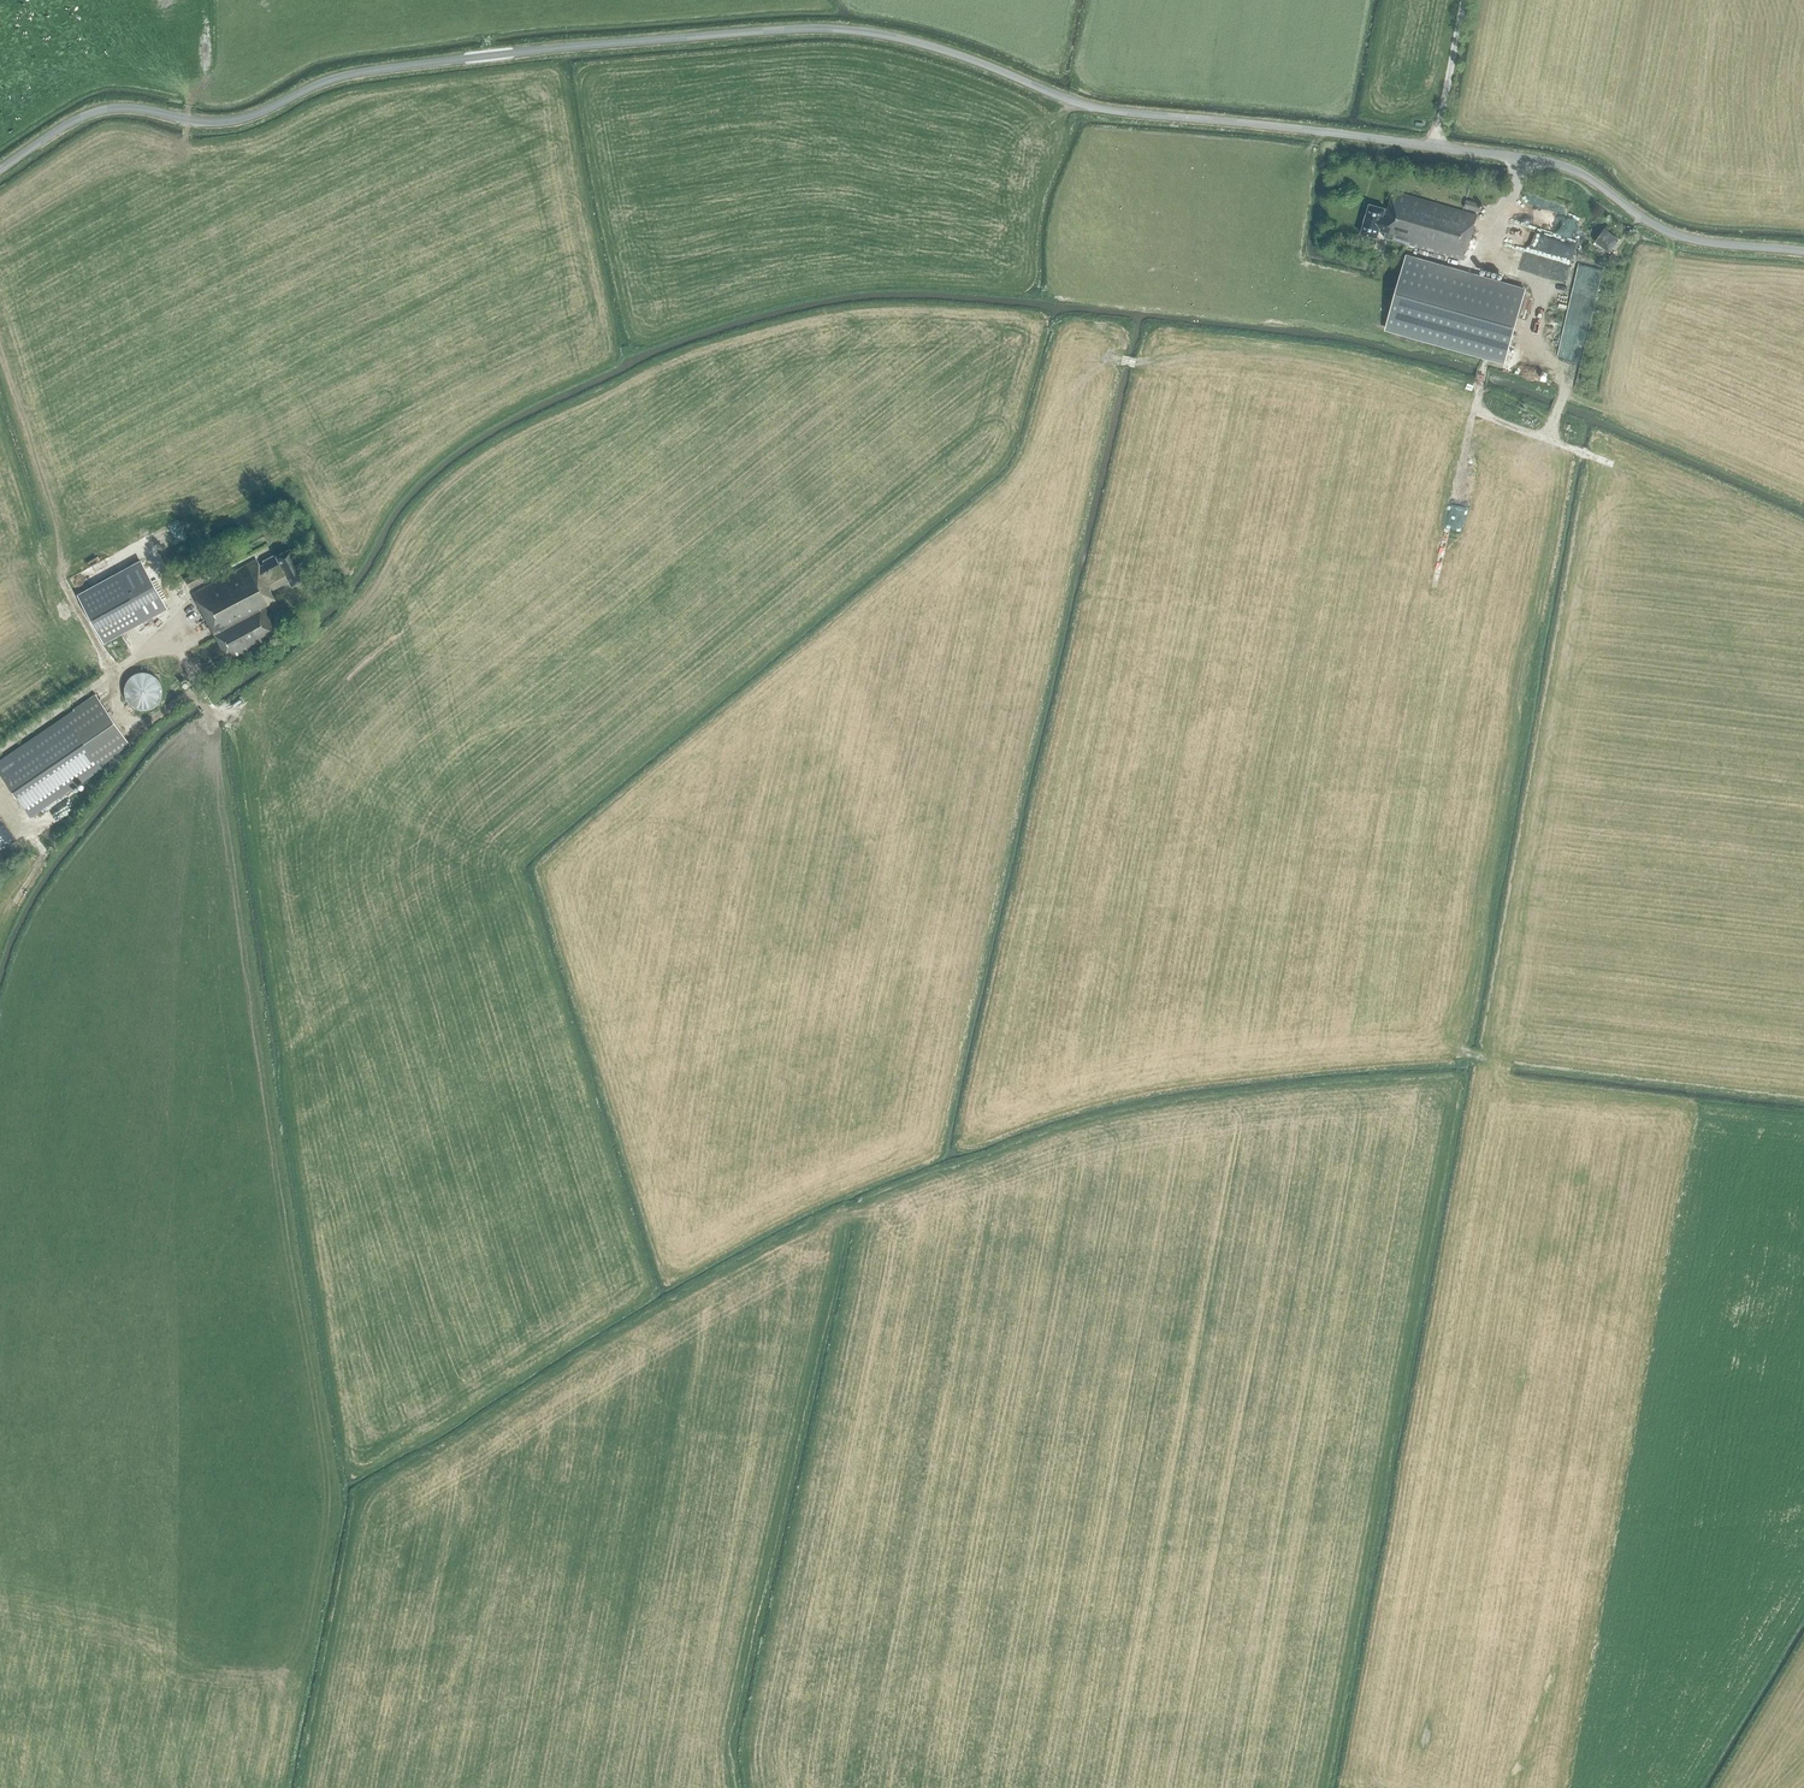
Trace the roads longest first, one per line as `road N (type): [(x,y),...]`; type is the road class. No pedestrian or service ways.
road 1 (unclassified): [(0,169),(100,109),(230,121),(352,72),(802,27),(870,32),(973,60),(1100,108),(1552,162),(1684,237),(1803,250)]

